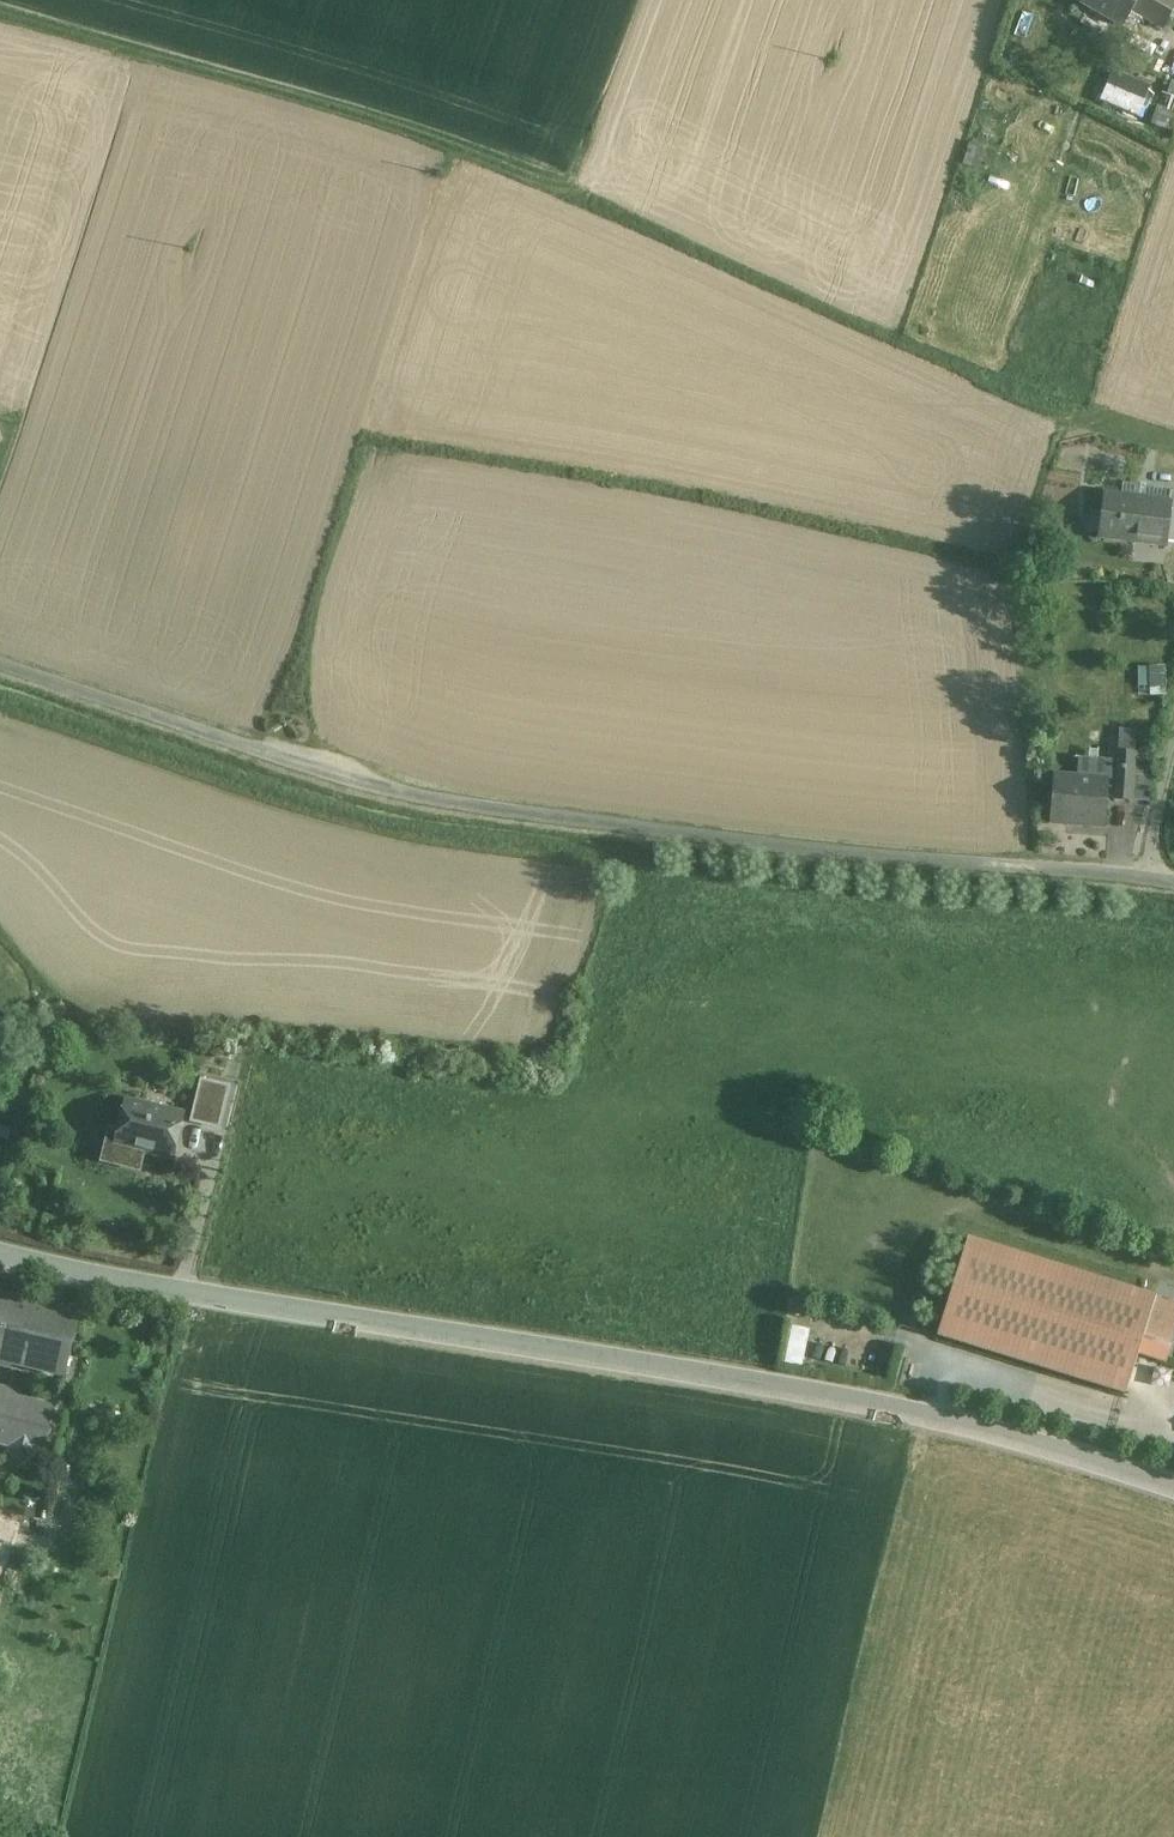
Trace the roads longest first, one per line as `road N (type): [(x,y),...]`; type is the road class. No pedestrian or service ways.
road 1 (track): [(1173,445),(1063,413),(564,187),(424,138),(0,16)]
road 2 (unclassified): [(1173,885),(483,808),(303,766),(0,664)]
road 3 (tertiary): [(0,1256),(104,1280),(914,1411),(1173,1487)]

